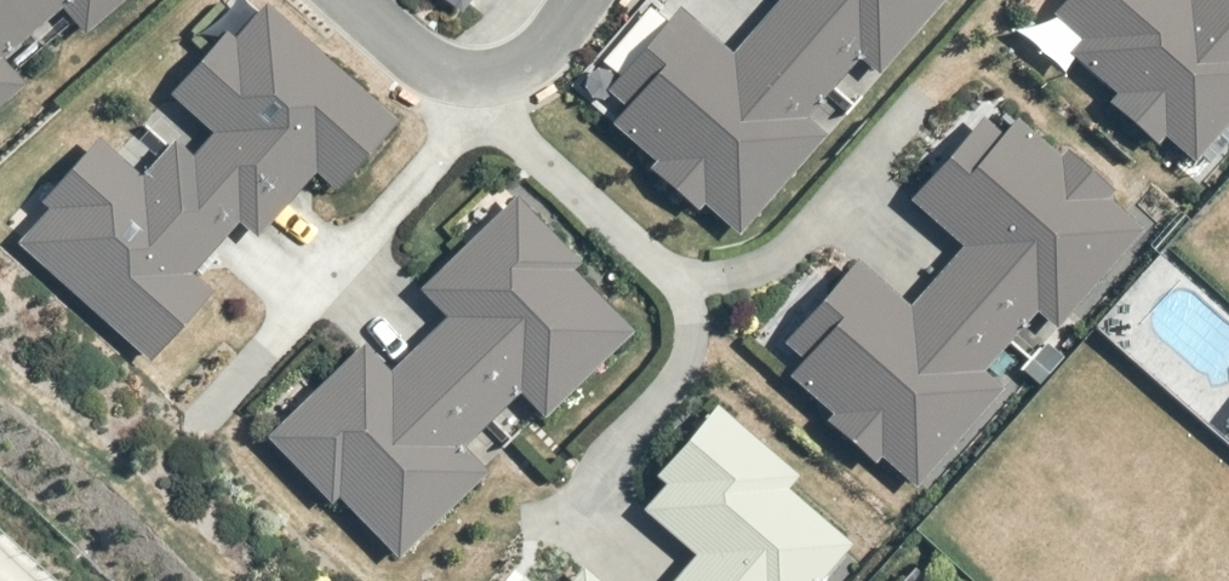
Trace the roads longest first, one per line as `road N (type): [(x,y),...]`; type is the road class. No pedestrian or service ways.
road 1 (residential): [(349,0),(409,54),(455,80),(499,76),(534,60),(580,0)]

